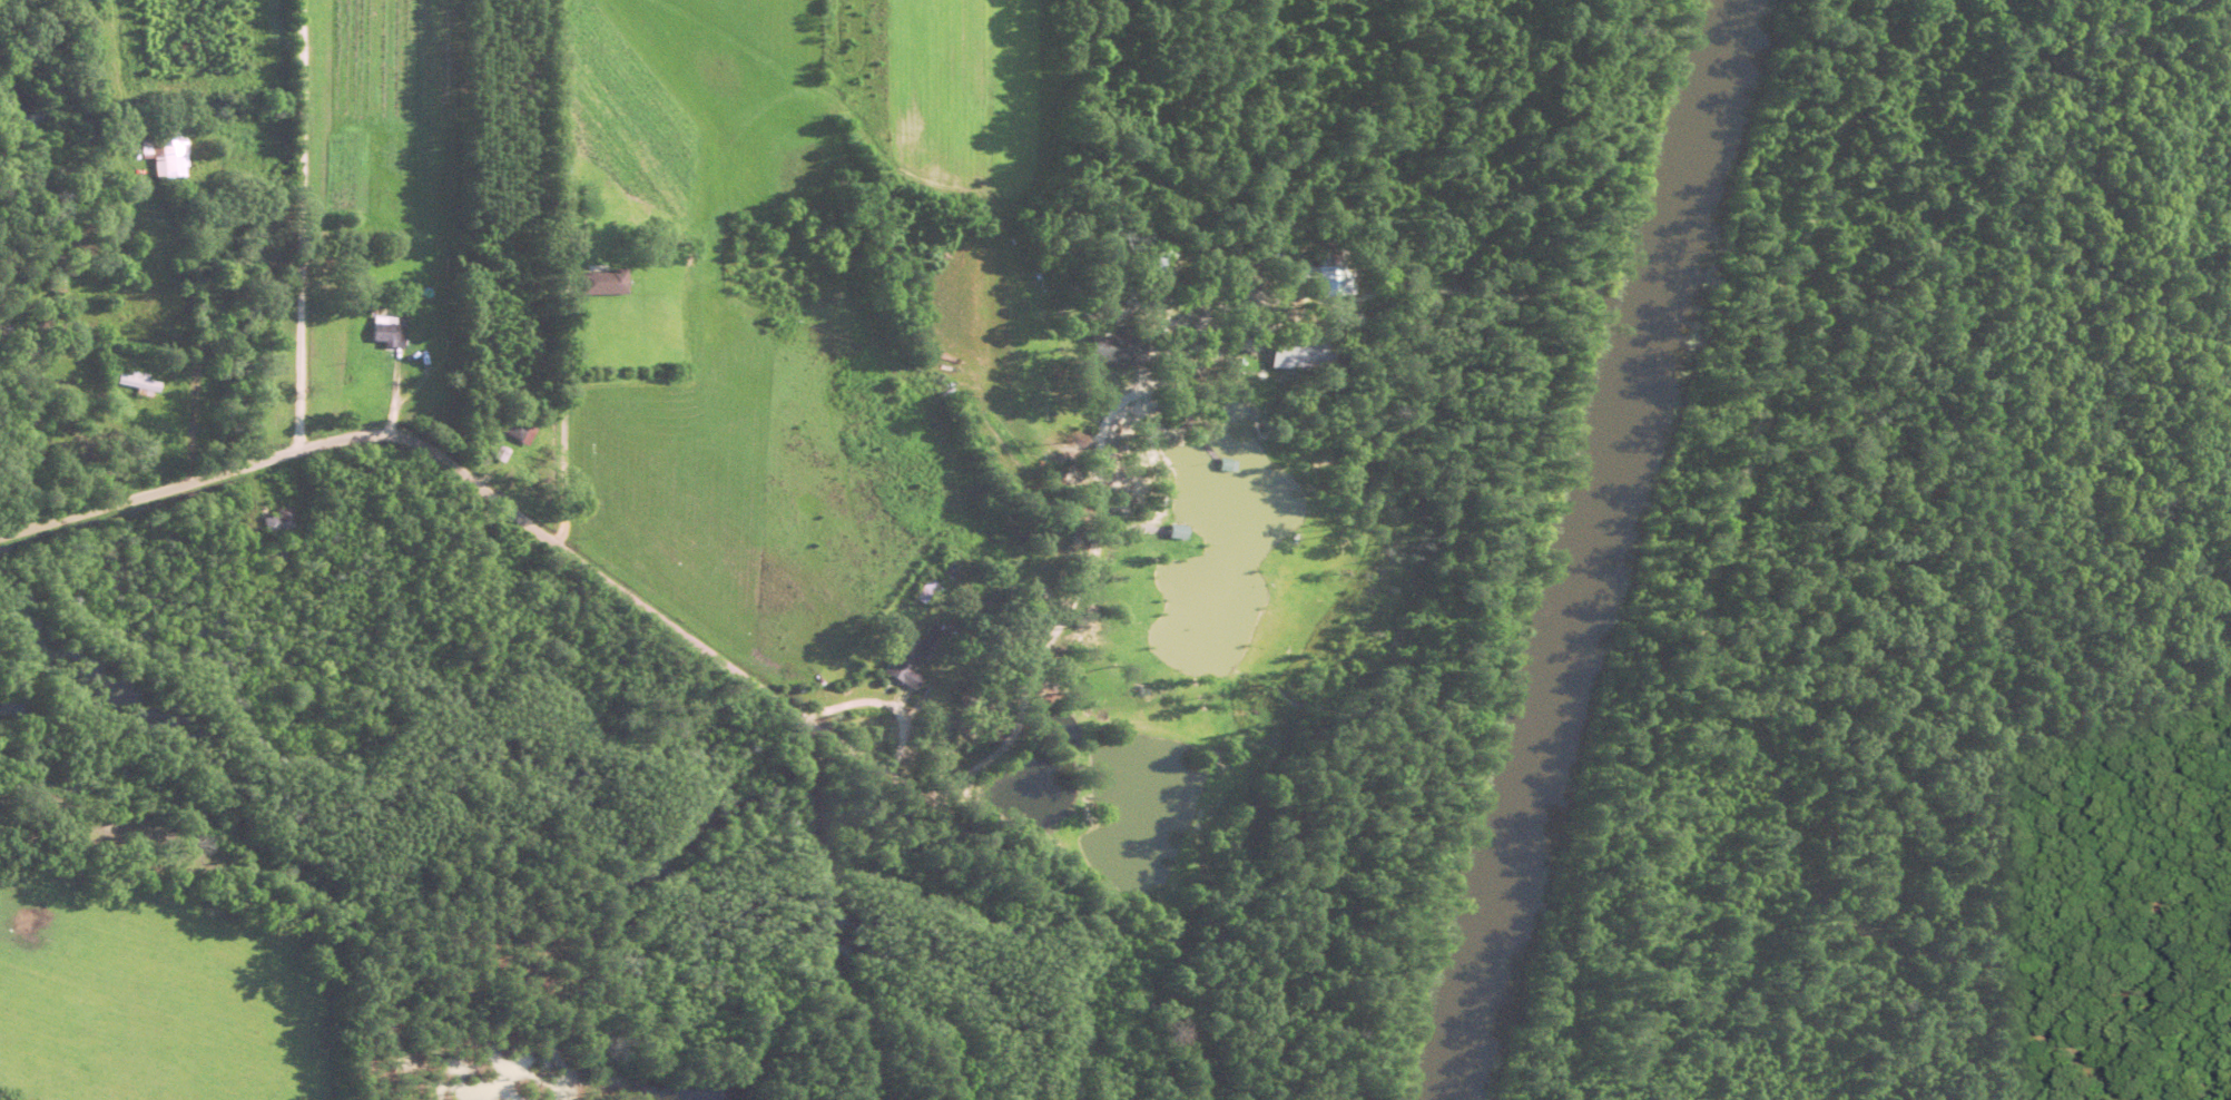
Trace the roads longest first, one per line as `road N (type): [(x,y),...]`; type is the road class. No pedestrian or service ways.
road 1 (residential): [(906,789),(413,444),(343,441),(0,538)]

